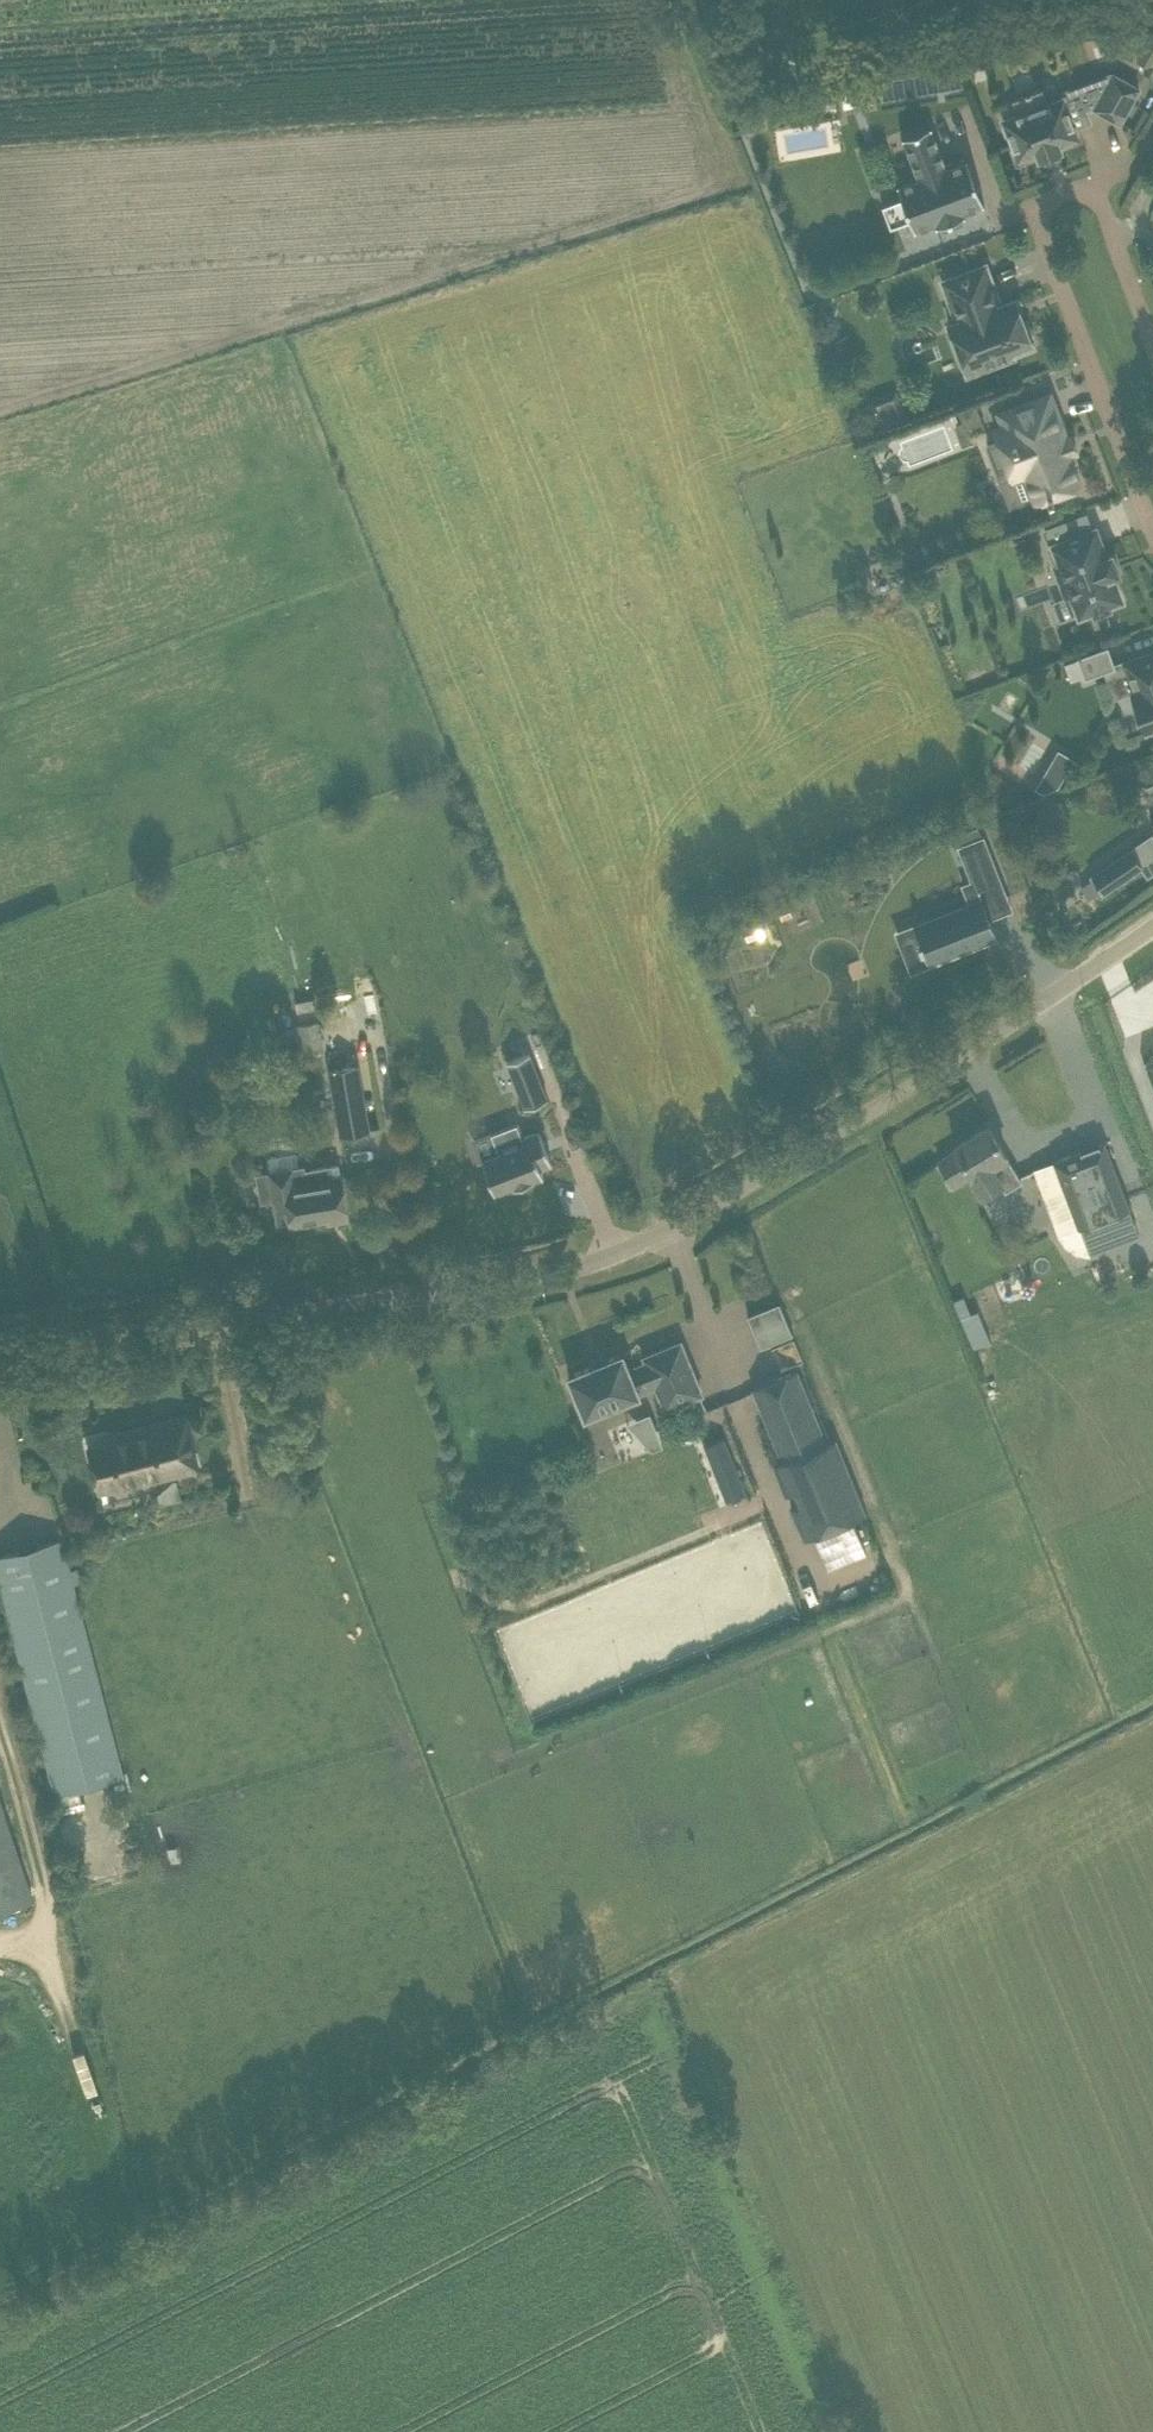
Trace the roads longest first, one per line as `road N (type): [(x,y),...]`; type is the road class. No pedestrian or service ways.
road 1 (unclassified): [(0,1347),(516,1280),(599,1259),(690,1214),(967,1051),(1152,923)]
road 2 (residential): [(1095,183),(1034,206),(1152,523)]
road 3 (residential): [(1152,340),(1095,183)]

